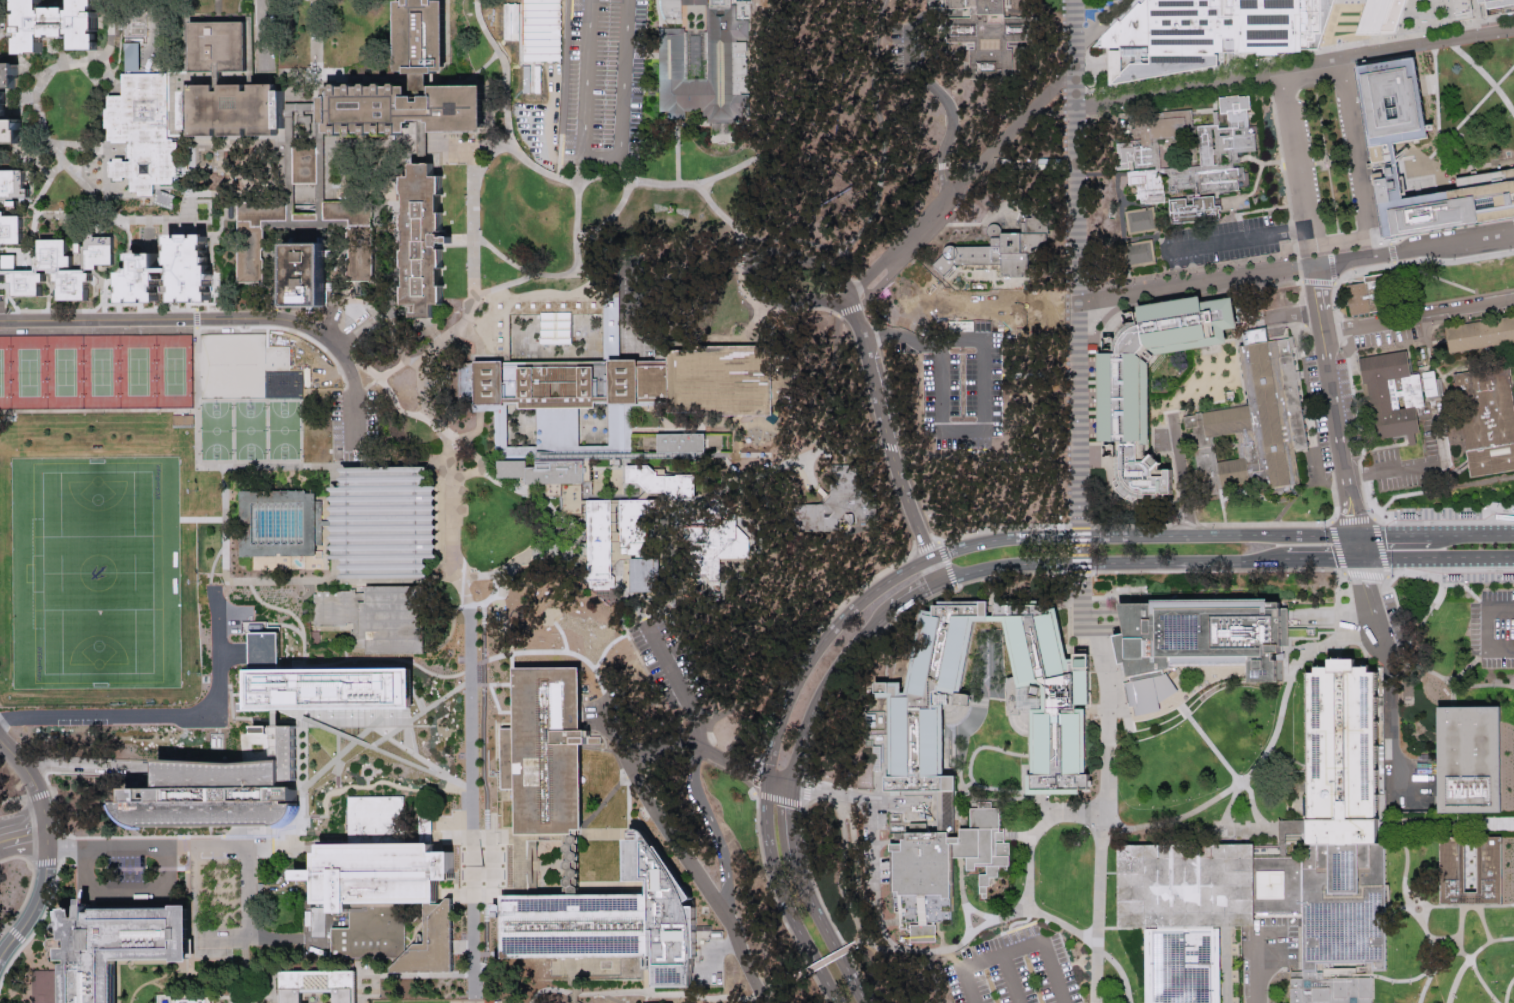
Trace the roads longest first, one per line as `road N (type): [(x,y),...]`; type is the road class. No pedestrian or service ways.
road 1 (tertiary): [(938,581),(1018,563),(1259,560)]
road 2 (tertiary): [(928,559),(854,603),(812,649),(782,705),(767,779)]
road 3 (tertiary): [(1357,535),(1099,535)]
road 4 (tertiary): [(767,779),(775,878),(836,1002)]
road 5 (tertiary): [(791,784),(820,692),(857,639),(892,608)]
road 6 (tertiary): [(1099,535),(1003,538),(928,559)]
road 7 (residential): [(1348,475),(1320,311)]
road 8 (tertiary): [(865,1002),(794,860)]
road 9 (residential): [(45,829),(40,892),(0,955)]

